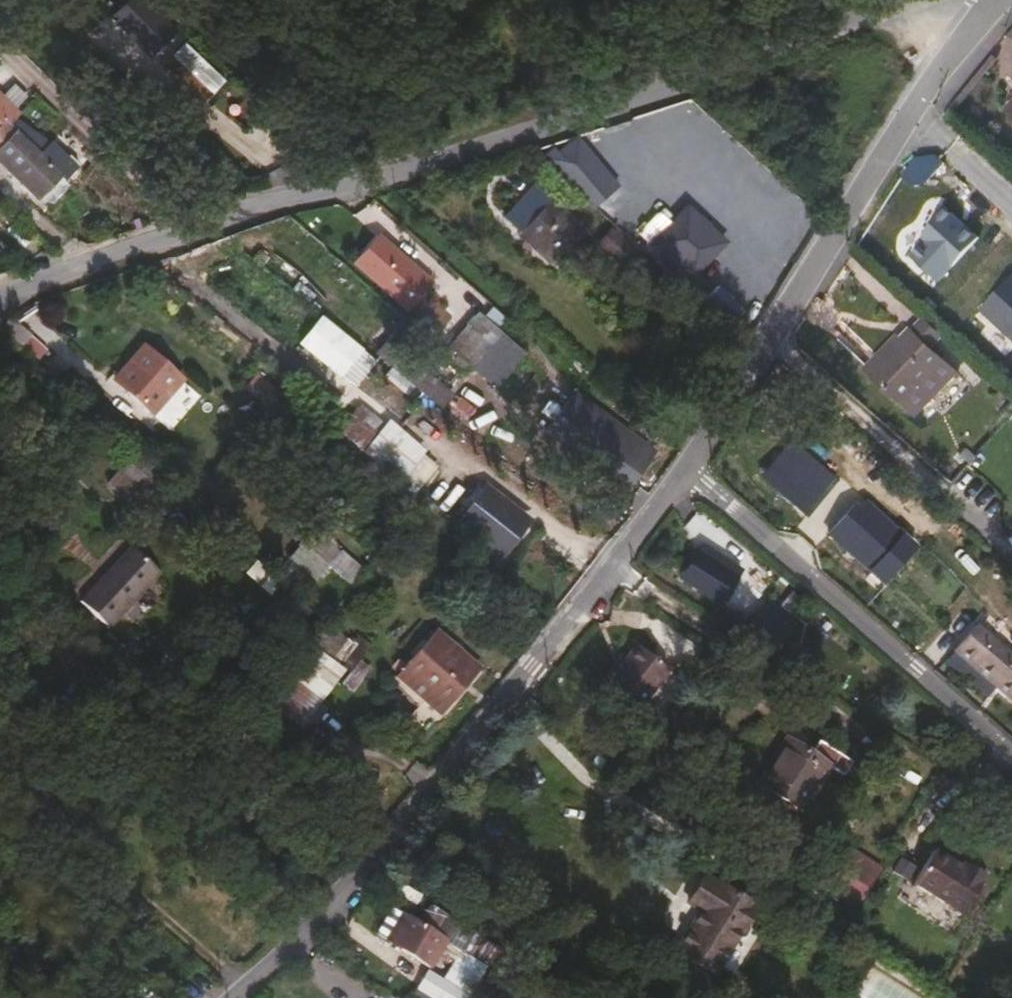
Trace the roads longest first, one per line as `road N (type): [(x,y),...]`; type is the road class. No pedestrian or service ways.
road 1 (residential): [(917,0),(372,184),(192,226),(0,294)]
road 2 (residential): [(687,472),(447,771),(248,997)]
road 3 (residential): [(687,472),(1011,757)]
road 4 (residential): [(913,108),(687,472)]
road 5 (residential): [(1000,0),(913,108)]
road 6 (residential): [(1011,201),(913,108)]

